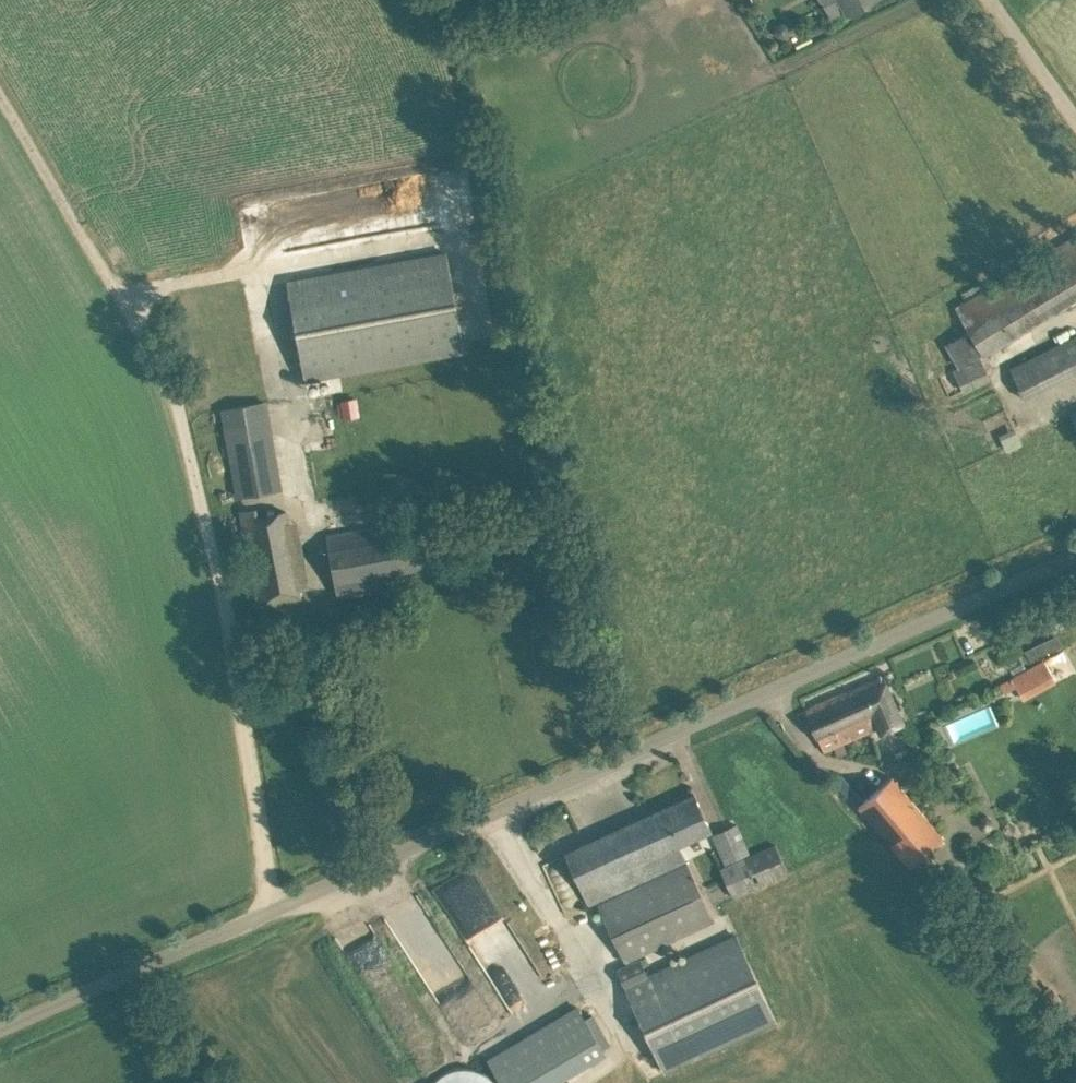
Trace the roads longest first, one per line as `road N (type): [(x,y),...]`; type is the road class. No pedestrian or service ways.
road 1 (unclassified): [(0,1027),(1075,555)]
road 2 (track): [(112,299),(142,333),(182,418),(221,591),(272,908)]
road 3 (track): [(0,115),(112,299),(255,261)]
road 4 (unclassified): [(1075,144),(975,0)]

